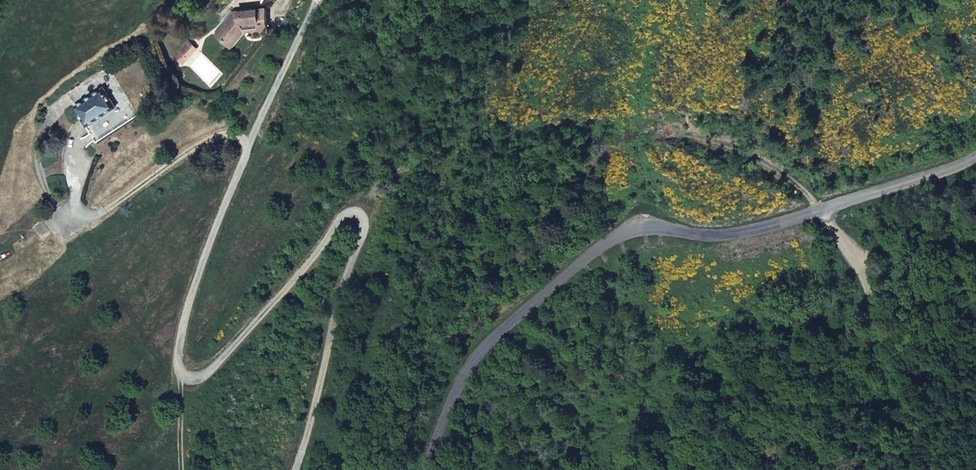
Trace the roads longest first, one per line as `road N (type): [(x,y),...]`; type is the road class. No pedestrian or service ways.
road 1 (secondary): [(426,469),(472,362),(619,235),(758,230),(975,156)]
road 2 (track): [(675,469),(670,425),(711,378),(870,342),(867,290),(822,210)]

